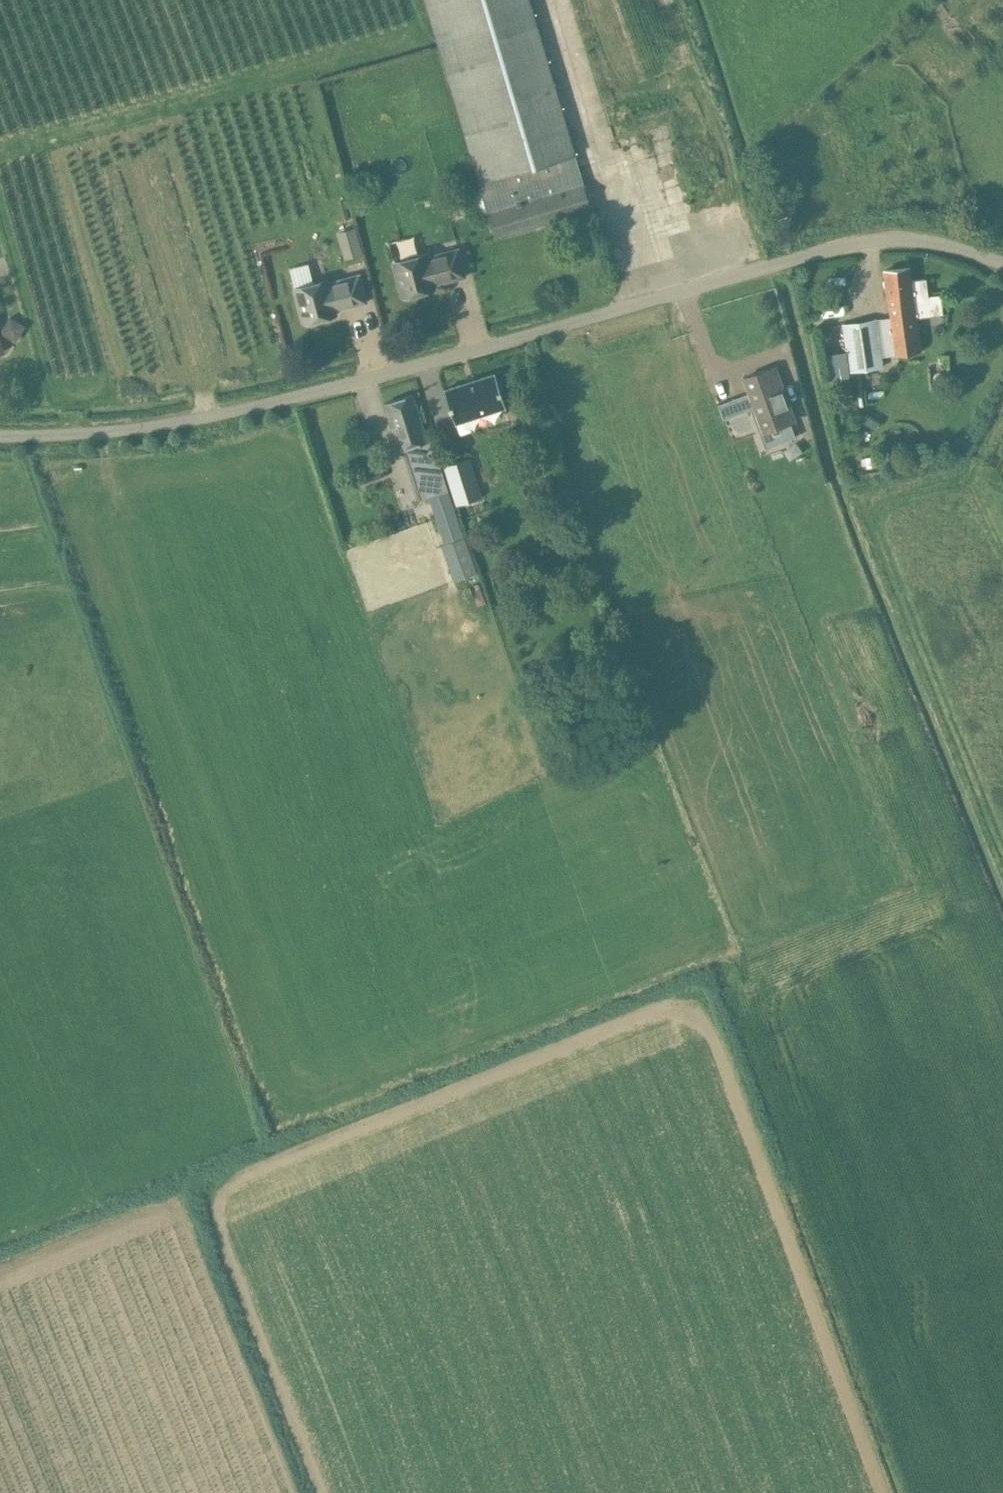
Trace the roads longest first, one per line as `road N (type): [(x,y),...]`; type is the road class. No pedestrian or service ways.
road 1 (unclassified): [(0,436),(122,430),(252,407),(859,242),(916,240),(1002,262)]

